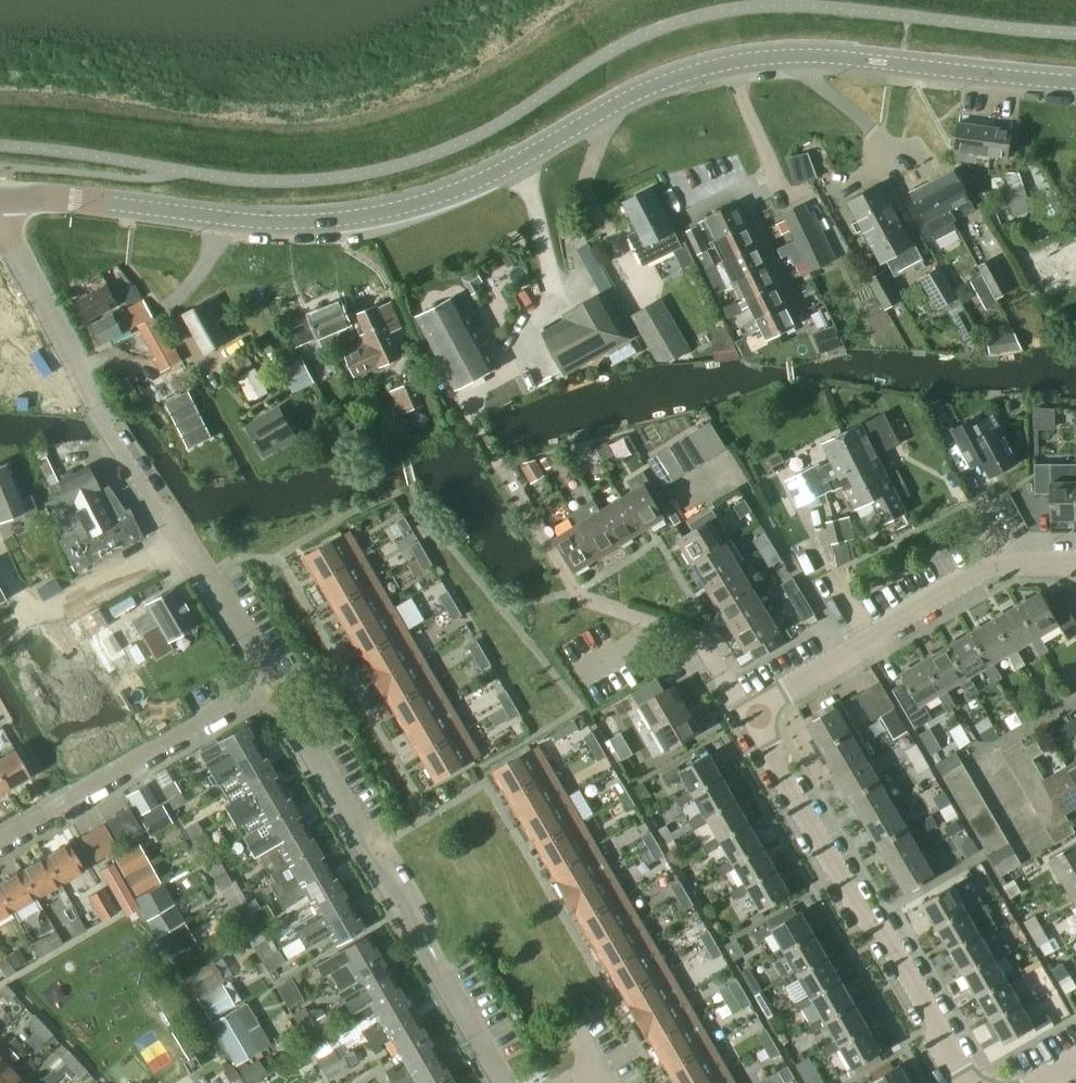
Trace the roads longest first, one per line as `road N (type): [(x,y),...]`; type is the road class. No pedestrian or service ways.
road 1 (tertiary): [(5,199),(273,223),(377,214),(527,160),(660,83),(762,56),(1075,80)]
road 2 (residential): [(267,686),(205,575),(111,440),(14,247)]
road 3 (residential): [(504,1082),(267,686)]
road 4 (residential): [(965,1082),(755,722)]
road 5 (residential): [(755,722),(788,691),(991,565),(1075,564)]
road 6 (residential): [(267,686),(0,839)]
road 7 (residential): [(755,722),(702,640),(580,595)]

